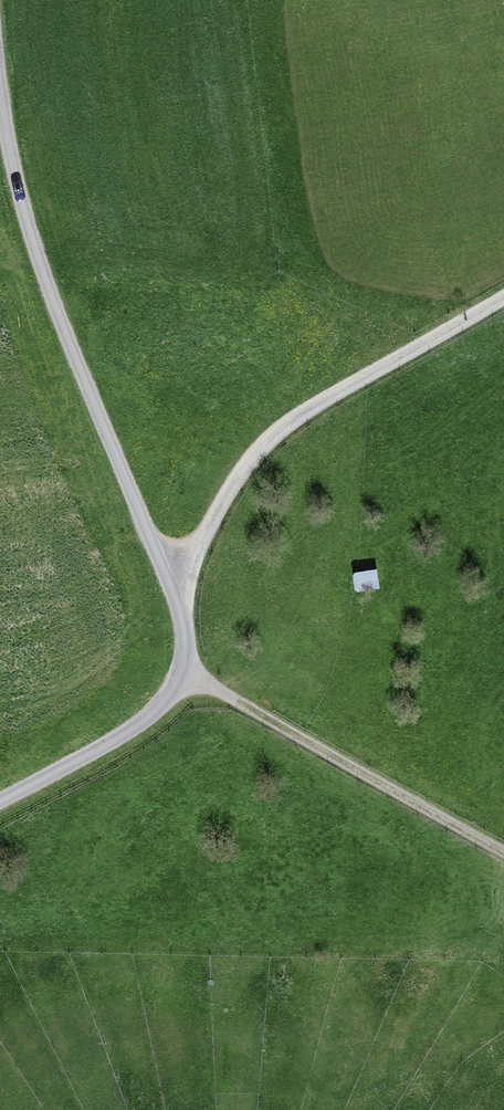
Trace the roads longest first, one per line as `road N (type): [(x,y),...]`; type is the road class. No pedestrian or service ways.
road 1 (track): [(0,95),(26,223),(56,315),(174,585)]
road 2 (track): [(174,585),(267,443),(503,303)]
road 3 (track): [(186,673),(503,855)]
road 4 (track): [(174,585),(186,627),(186,673),(171,701),(146,727),(0,804)]

